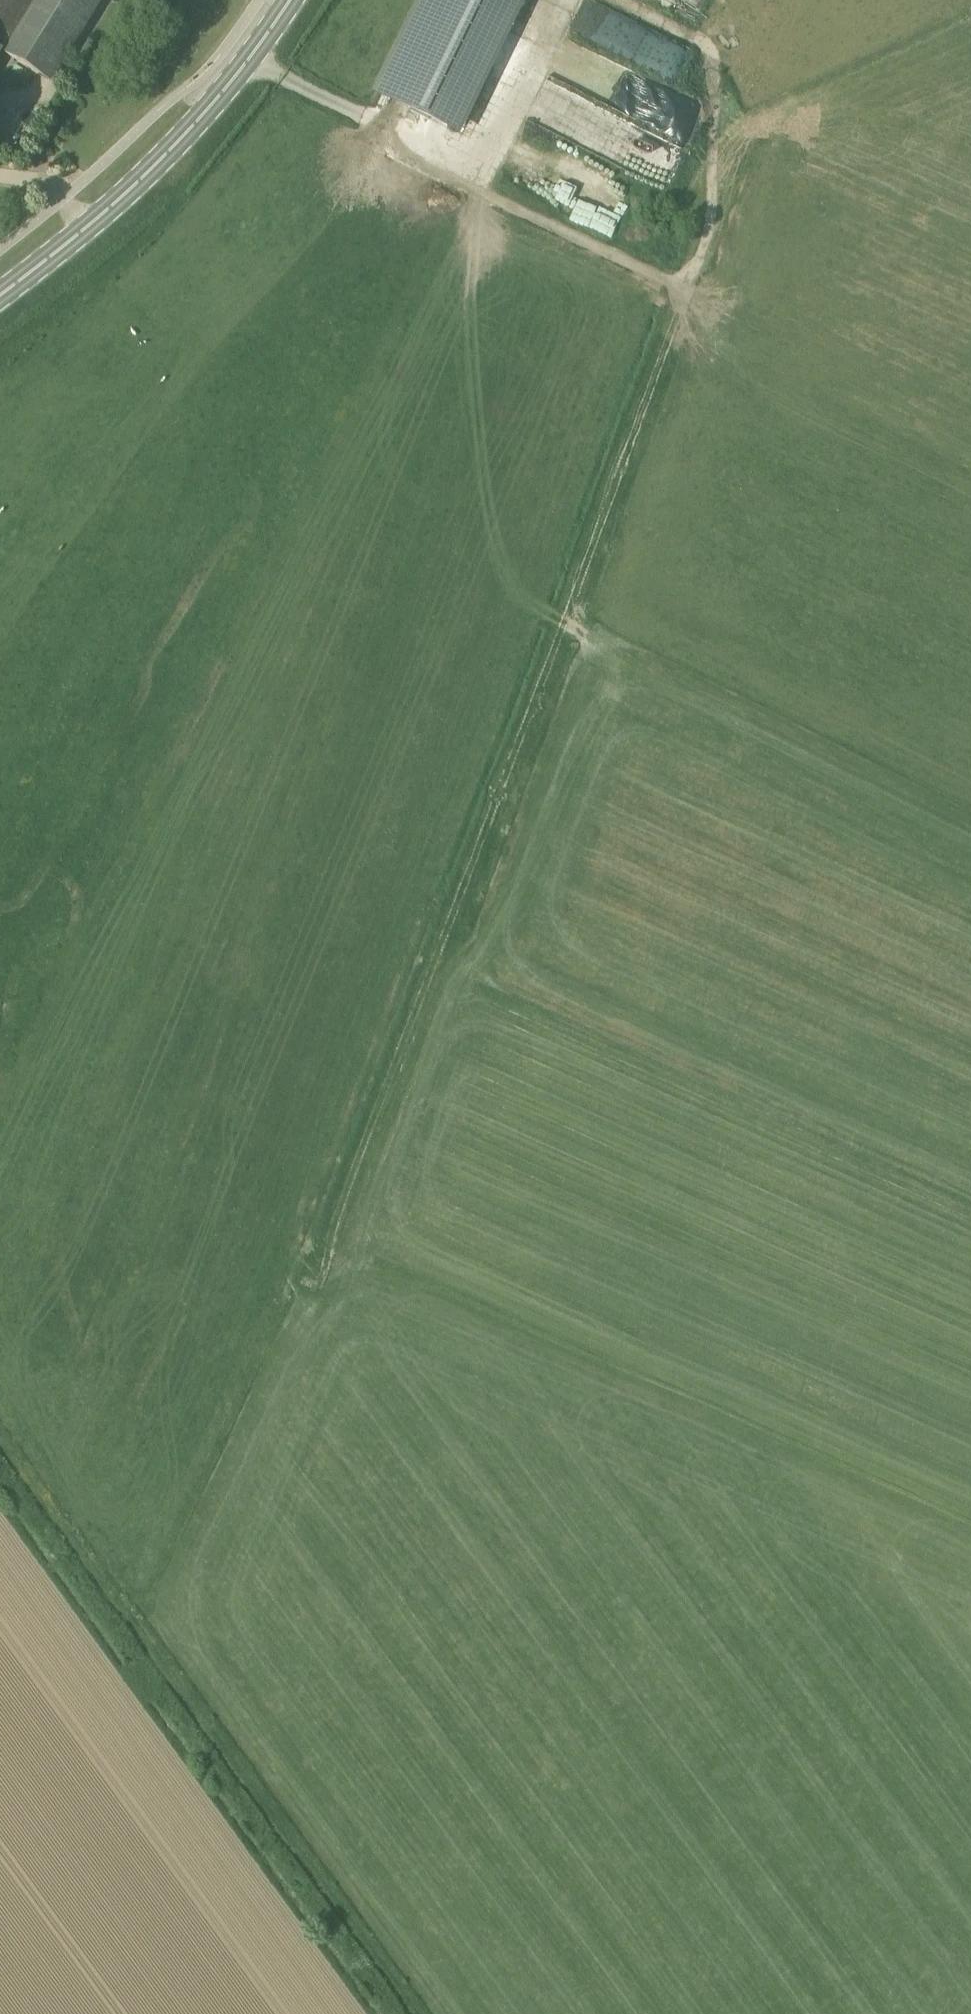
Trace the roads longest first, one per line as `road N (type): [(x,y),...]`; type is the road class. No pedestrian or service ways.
road 1 (secondary): [(0,296),(105,214),(208,112),(295,0)]

